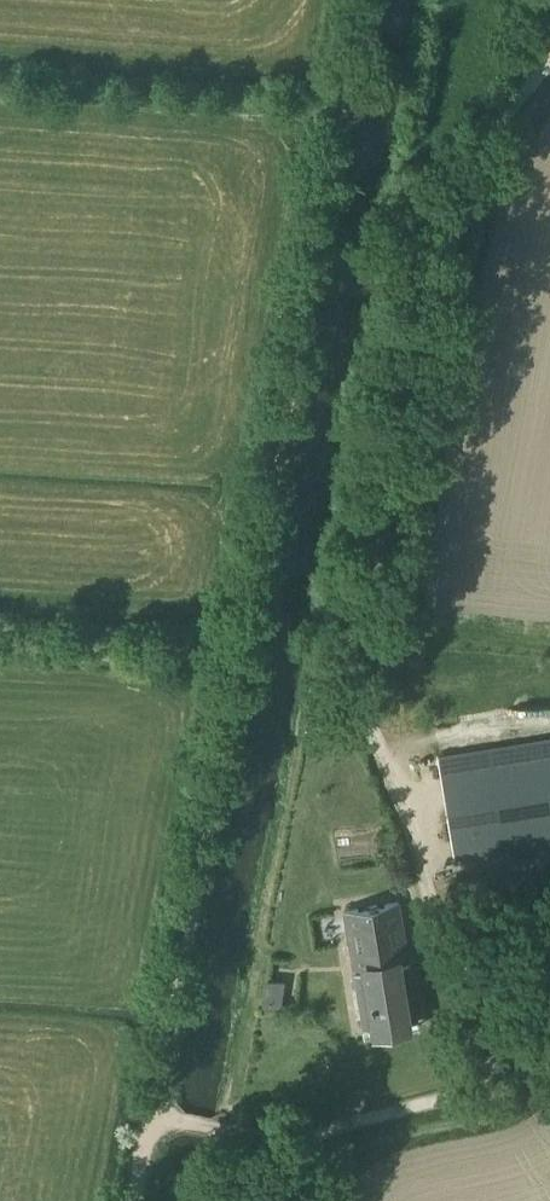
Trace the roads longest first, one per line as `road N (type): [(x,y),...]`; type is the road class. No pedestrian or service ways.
road 1 (track): [(142,1125),(354,0)]
road 2 (track): [(536,1033),(472,980),(365,712),(355,642),(448,229),(497,131),(549,58)]
road 3 (track): [(285,1140),(391,1068),(536,1033),(549,1046)]
road 4 (track): [(142,1125),(285,1140)]

